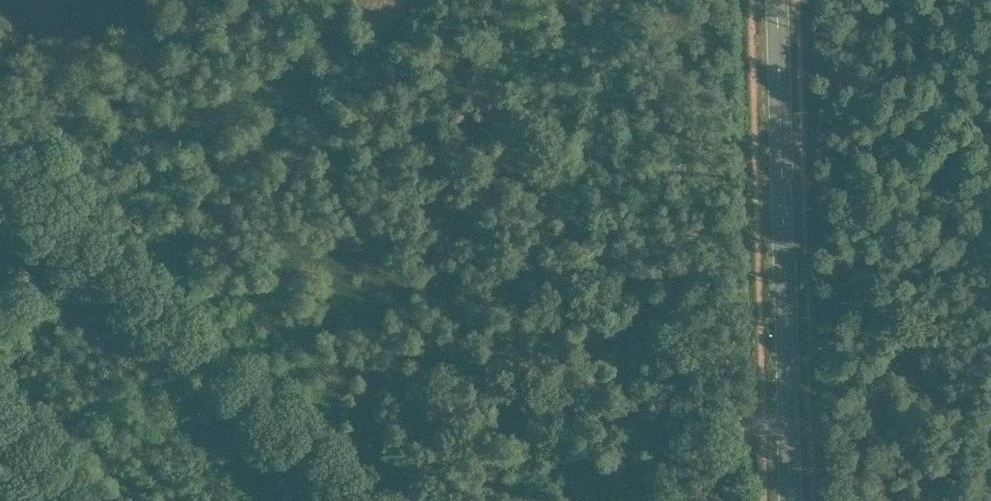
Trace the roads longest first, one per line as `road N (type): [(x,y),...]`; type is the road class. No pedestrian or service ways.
road 1 (primary): [(793,500),(778,0)]

